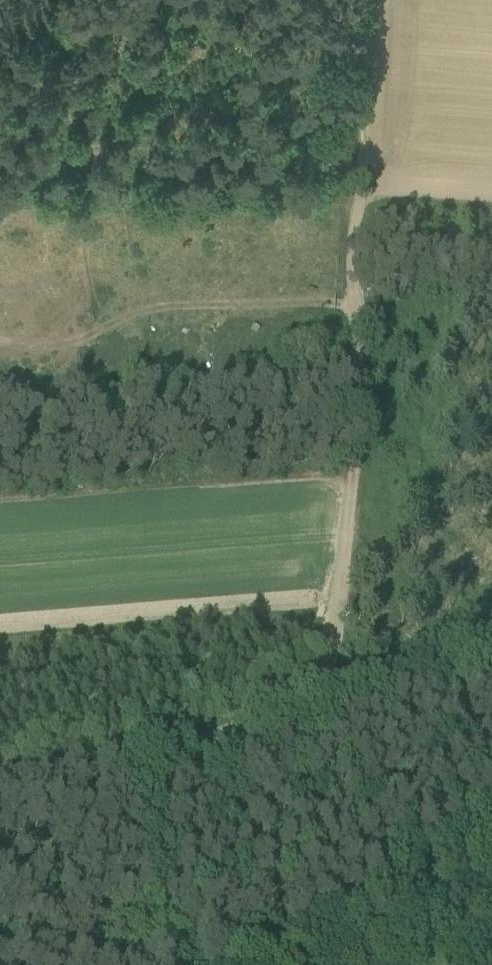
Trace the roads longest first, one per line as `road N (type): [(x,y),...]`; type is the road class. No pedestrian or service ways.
road 1 (track): [(379,0),(371,196),(354,225),(349,286),(360,391),(336,641),(315,706)]
road 2 (unclassified): [(0,798),(491,648)]
road 3 (track): [(351,305),(112,315)]

